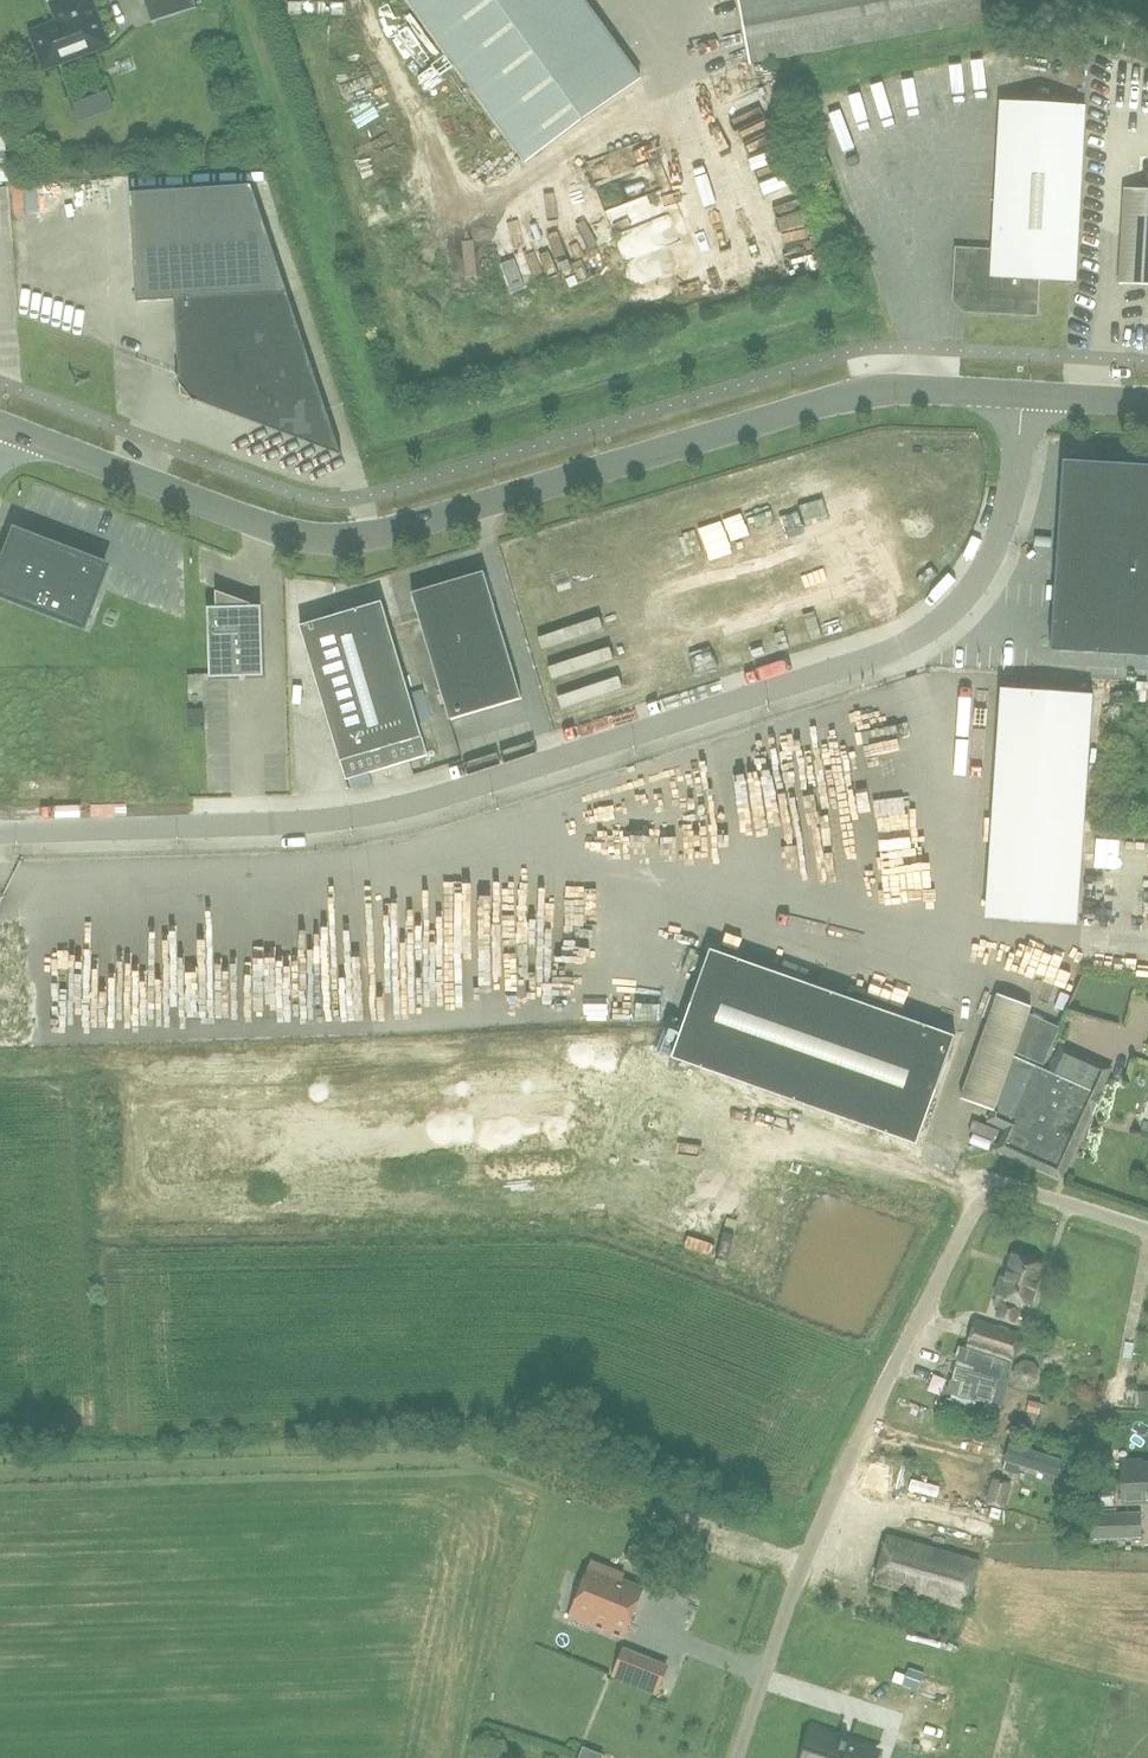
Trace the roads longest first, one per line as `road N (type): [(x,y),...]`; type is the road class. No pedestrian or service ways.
road 1 (unclassified): [(1023,397),(1011,496),(984,576),(949,617),(904,647),(385,811),(322,821),(0,830)]
road 2 (primary): [(1023,397),(862,392),(400,531),(325,540),(0,425)]
road 3 (residential): [(737,1757),(803,1569),(984,1191),(1019,1187),(1147,1229)]
road 4 (primary): [(1147,400),(1023,397)]

